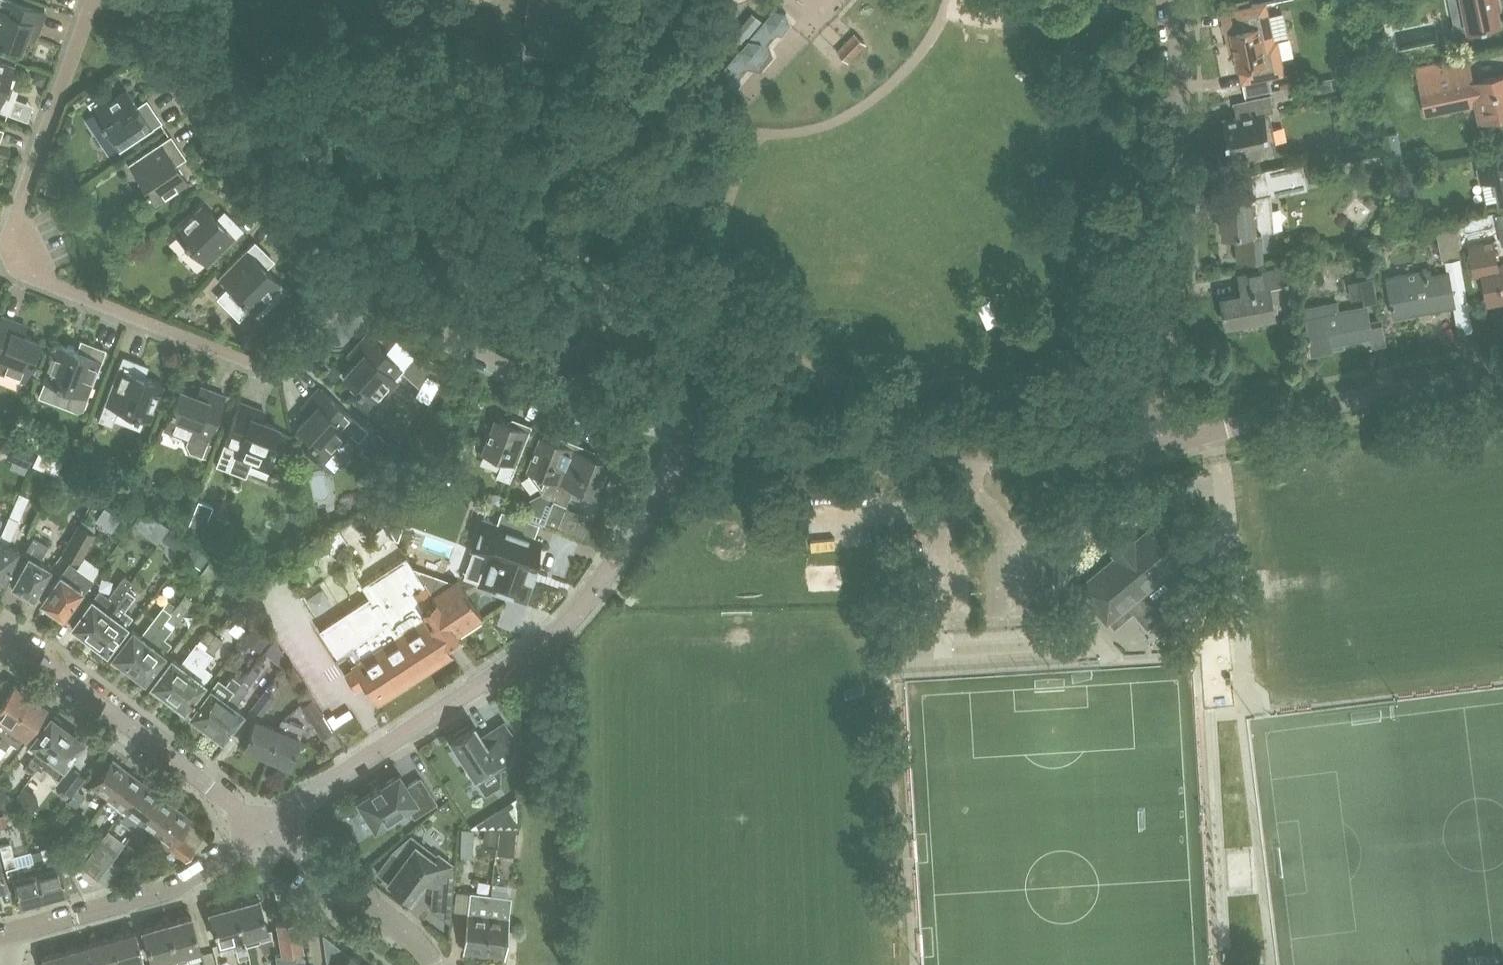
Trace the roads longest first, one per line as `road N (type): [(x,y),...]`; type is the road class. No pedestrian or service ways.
road 1 (residential): [(358,278),(291,356),(262,365),(32,272),(14,231),(16,213),(94,0)]
road 2 (residential): [(265,828),(569,622),(686,454),(697,419)]
road 3 (unclassified): [(697,419),(974,448),(1112,452),(1161,443)]
road 4 (unclassified): [(1161,443),(1155,388),(1180,118),(1173,0)]
road 5 (residential): [(358,278),(411,317),(540,383),(697,419)]
road 6 (residential): [(134,0),(243,160),(358,278)]
road 7 (unclassified): [(1161,443),(1502,373)]
road 8 (residential): [(265,828),(0,634)]
road 9 (residential): [(265,828),(150,896),(0,938)]
road 10 (residential): [(434,964),(407,933),(265,828)]

